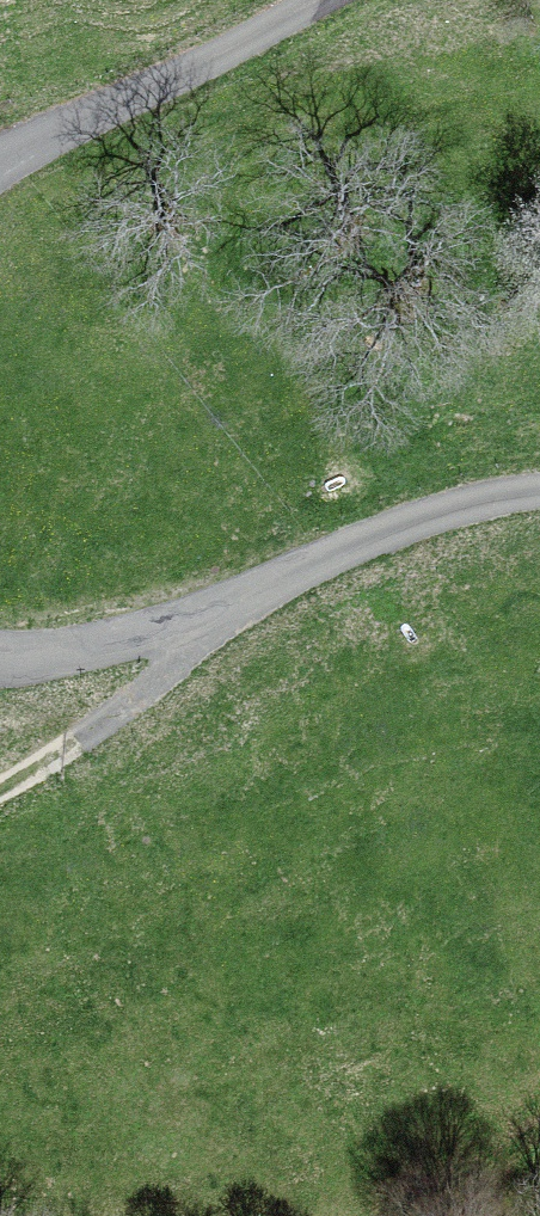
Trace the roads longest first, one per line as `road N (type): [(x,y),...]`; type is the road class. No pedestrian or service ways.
road 1 (unclassified): [(0,657),(71,652),(211,610),(392,528),(539,488)]
road 2 (unclassified): [(324,0),(0,159)]
road 3 (track): [(211,610),(177,660),(0,787)]

